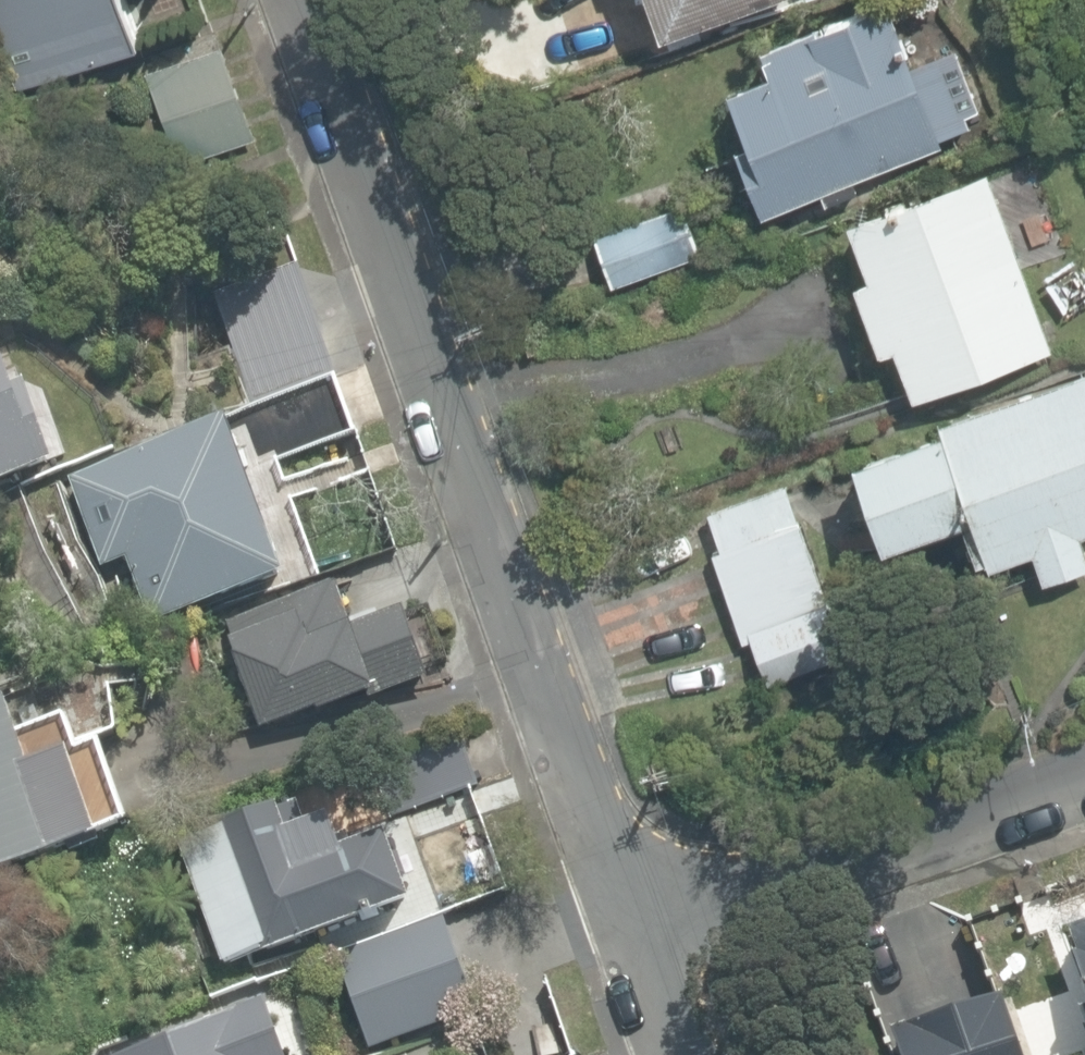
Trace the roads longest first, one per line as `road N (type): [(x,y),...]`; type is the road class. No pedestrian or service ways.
road 1 (residential): [(295,0),(429,409),(624,928)]
road 2 (residential): [(1084,770),(927,831),(624,928)]
road 3 (residential): [(624,928),(671,1054)]

